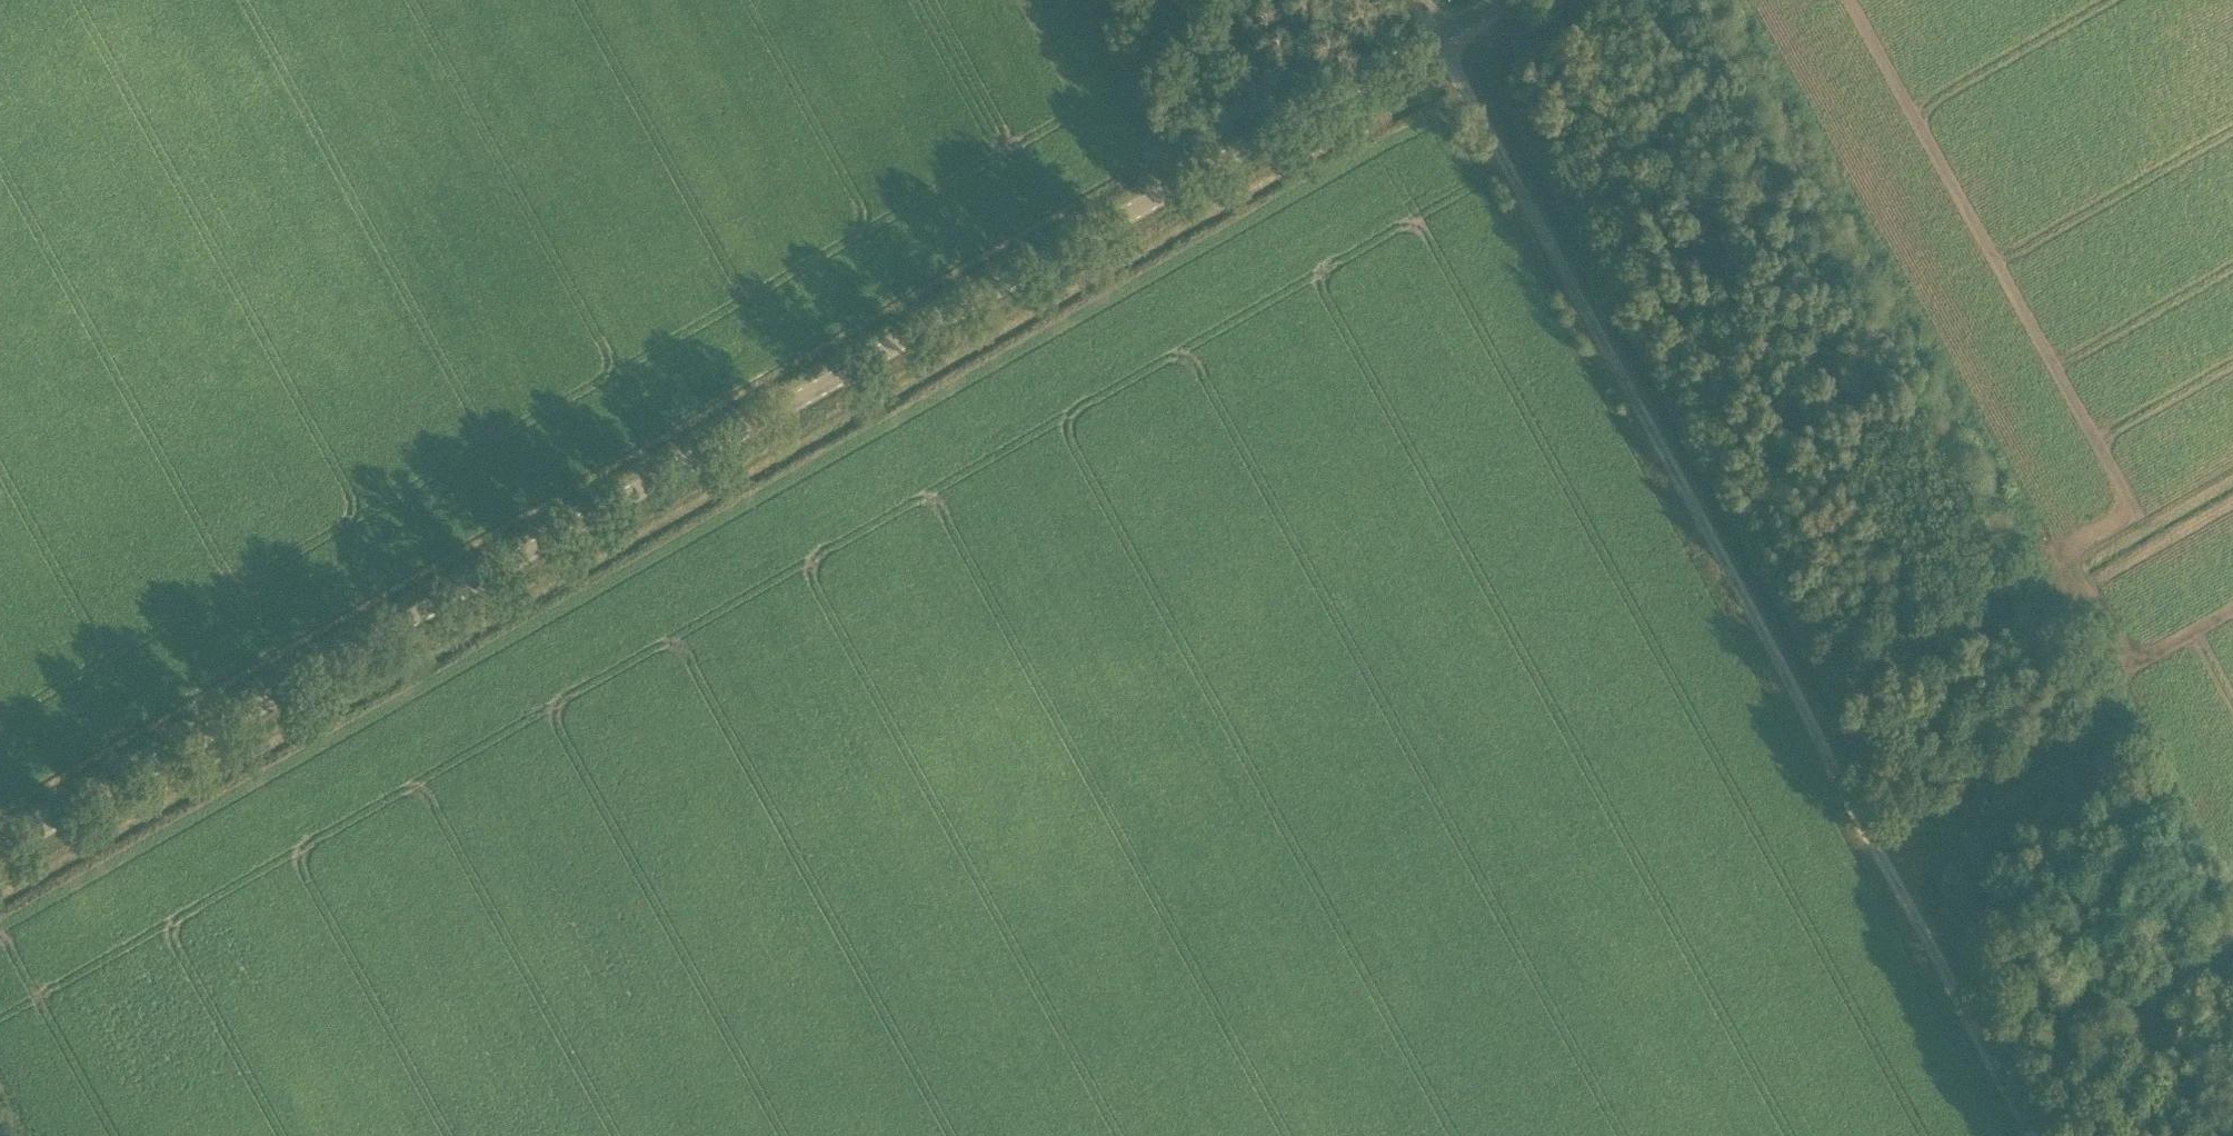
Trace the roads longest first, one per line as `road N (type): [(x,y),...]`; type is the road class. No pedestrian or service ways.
road 1 (unclassified): [(1435,48),(0,845)]
road 2 (track): [(1435,48),(1456,66),(2035,1135)]

